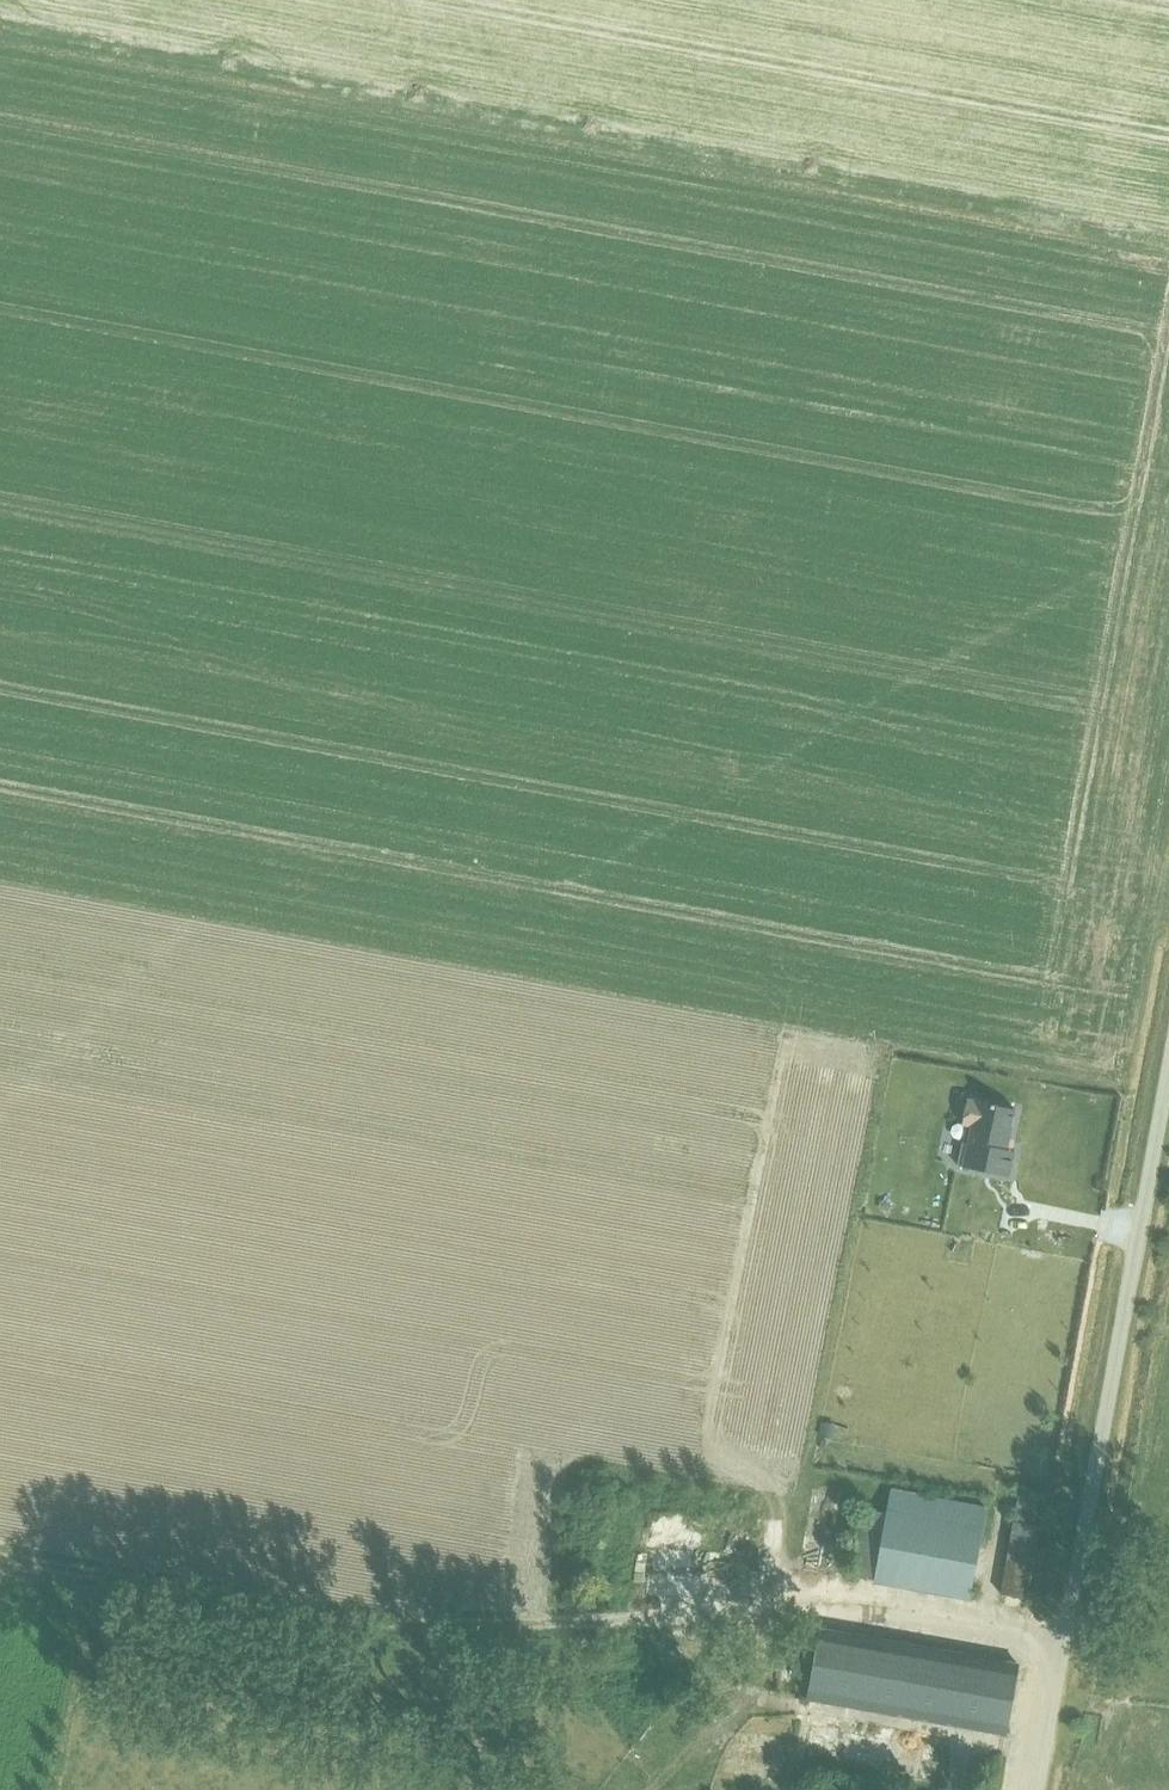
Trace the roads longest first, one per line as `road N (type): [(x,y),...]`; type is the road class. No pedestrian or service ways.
road 1 (unclassified): [(1035,1789),(1168,1047)]

